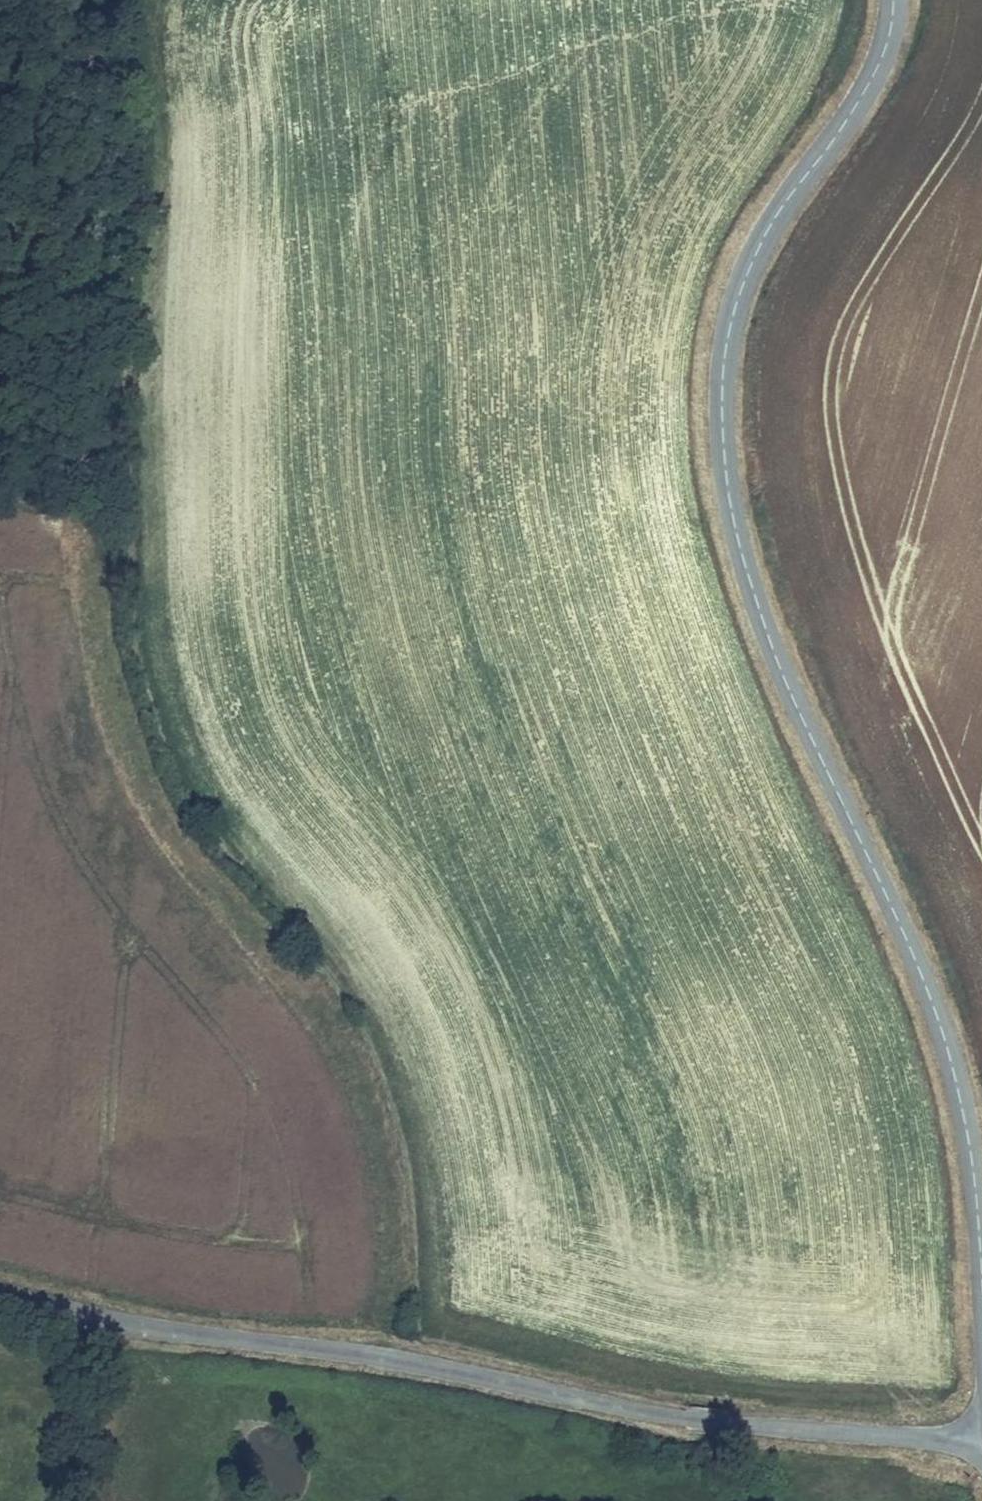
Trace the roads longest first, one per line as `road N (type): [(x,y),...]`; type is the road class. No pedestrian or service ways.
road 1 (tertiary): [(892,0),(862,97),(765,231),(745,276),(725,351),(722,438),(735,533),(770,644),(939,1026),(970,1156),(981,1280)]
road 2 (tertiary): [(981,1442),(641,1413),(377,1358),(131,1324),(0,1293)]

